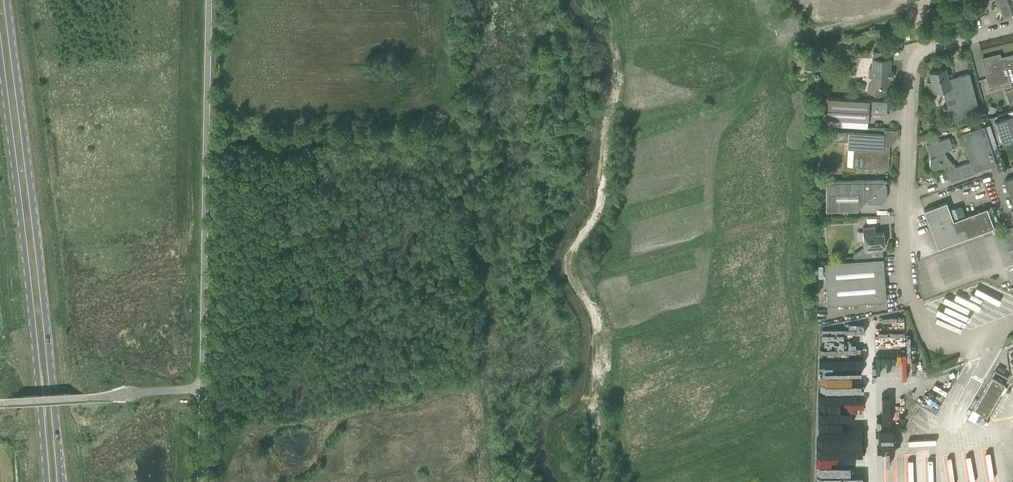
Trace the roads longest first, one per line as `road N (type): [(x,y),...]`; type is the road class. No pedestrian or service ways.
road 1 (primary): [(60,481),(6,0)]
road 2 (primary): [(0,63),(46,481)]
road 3 (residential): [(923,50),(914,59),(906,197),(916,315),(928,342),(944,347),(1012,324)]

